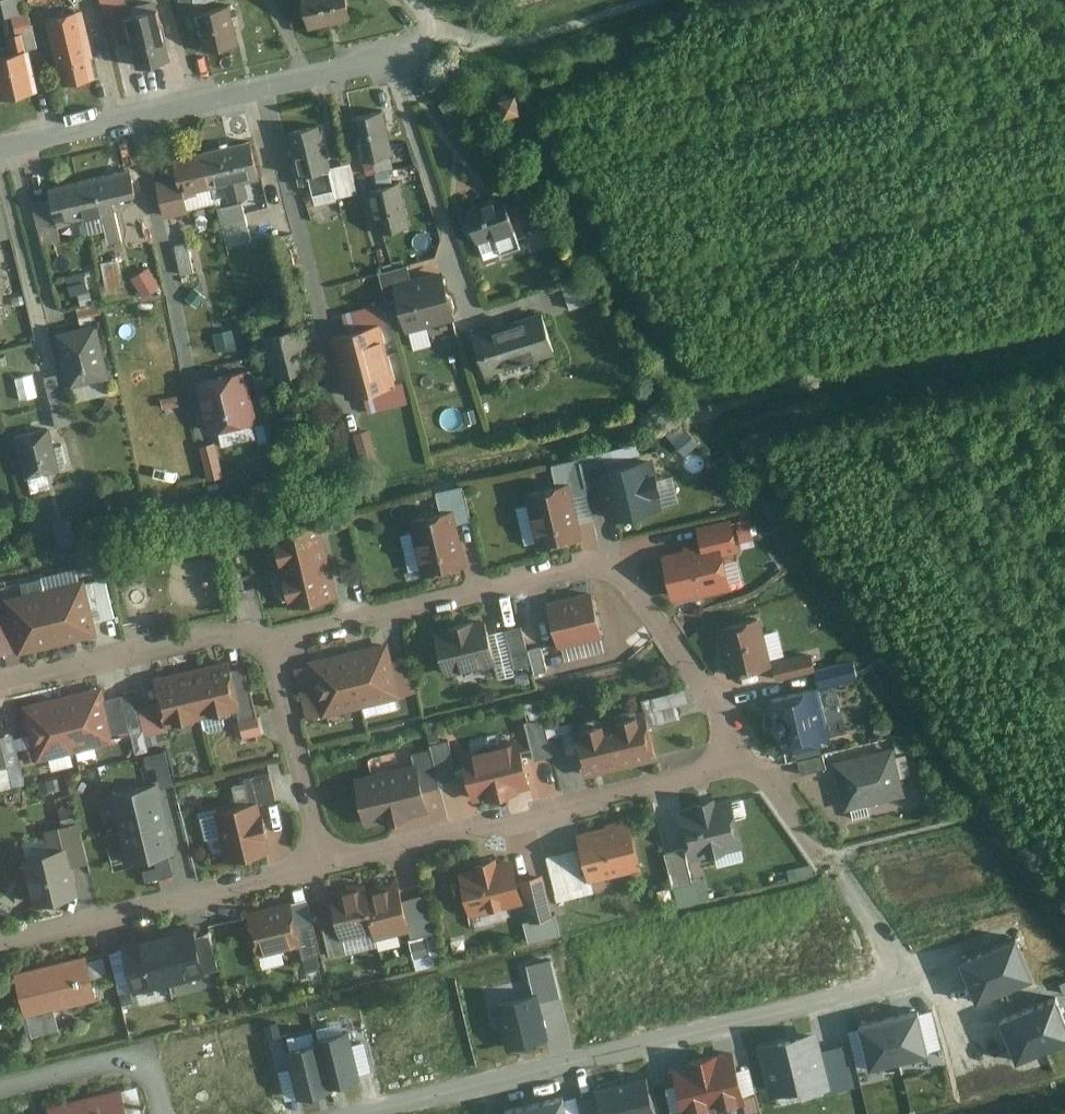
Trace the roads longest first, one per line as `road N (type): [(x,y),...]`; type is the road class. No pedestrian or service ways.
road 1 (residential): [(359,1113),(894,977),(900,961),(888,942),(824,863)]
road 2 (residential): [(271,643),(604,568),(625,579),(750,759)]
road 3 (residential): [(0,149),(439,45)]
road 4 (residential): [(325,865),(750,759)]
road 5 (residential): [(0,947),(325,865)]
road 6 (residential): [(0,689),(226,635),(271,643)]
road 7 (residential): [(271,643),(325,865)]
road 8 (residential): [(0,1090),(140,1061),(155,1076),(167,1113)]
road 9 (residential): [(750,759),(824,863)]

